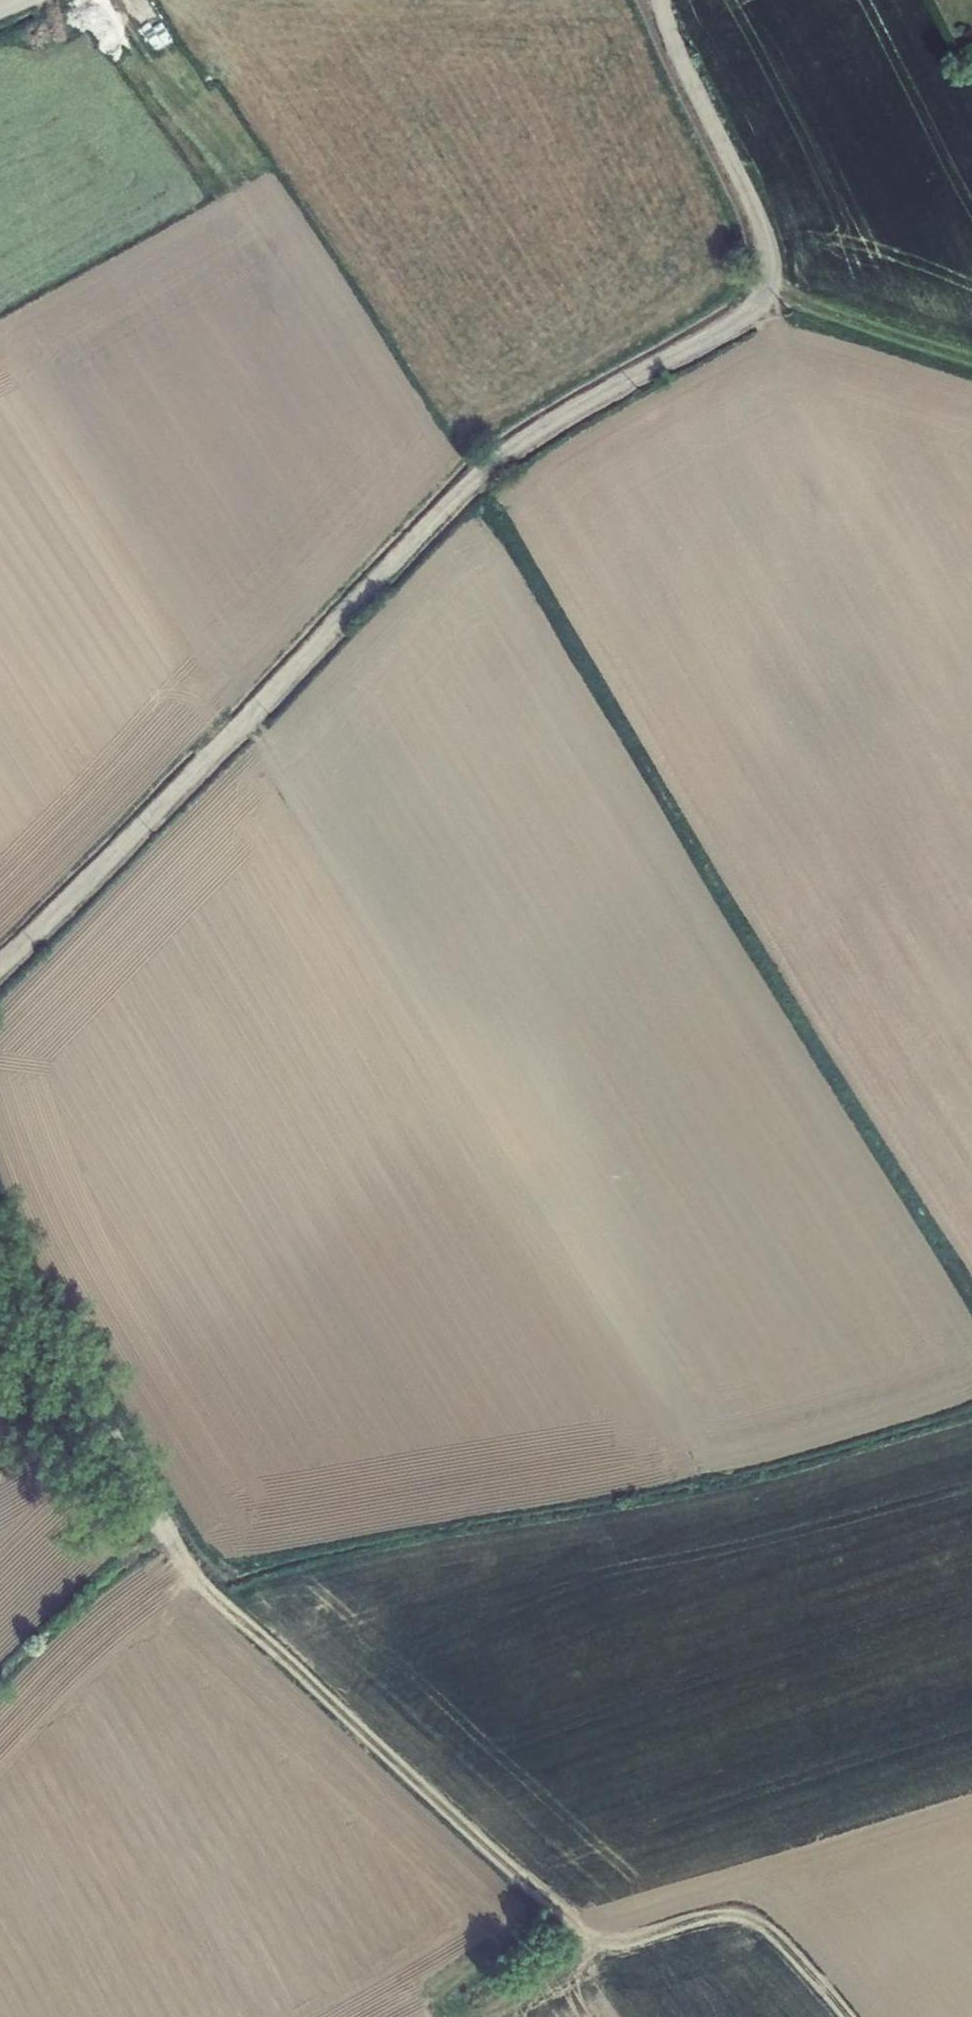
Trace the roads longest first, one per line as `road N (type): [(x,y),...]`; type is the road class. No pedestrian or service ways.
road 1 (residential): [(0,961),(141,831),(354,613),(482,467),(750,311),(769,263),(761,220),(664,0)]
road 2 (track): [(848,2016),(774,1935),(742,1914),(610,1943),(585,1937),(211,1598),(0,1228)]

